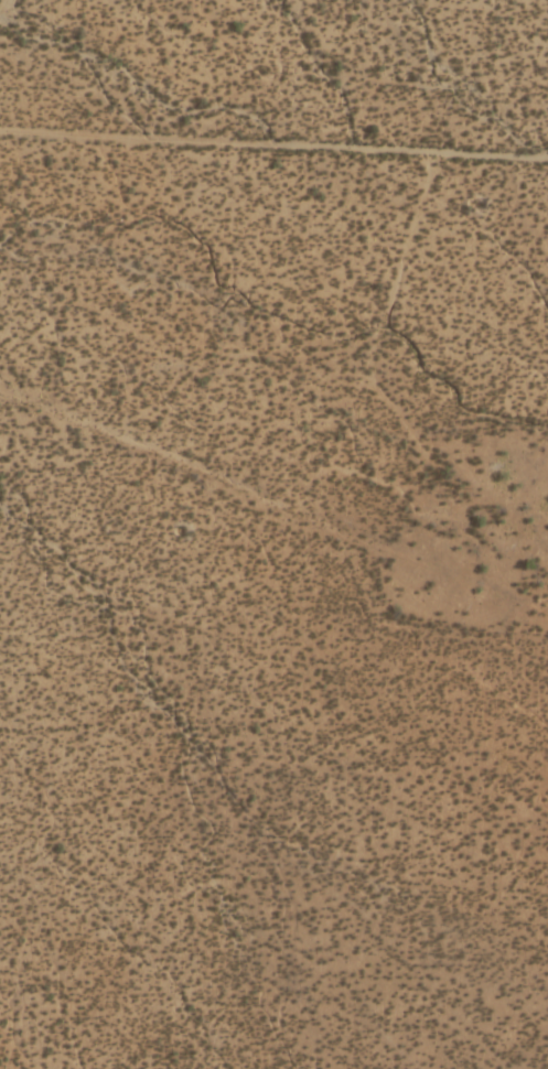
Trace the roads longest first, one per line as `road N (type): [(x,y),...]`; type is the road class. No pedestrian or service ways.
road 1 (residential): [(547,603),(487,574),(194,514),(0,371)]
road 2 (residential): [(547,190),(86,183),(0,148)]

